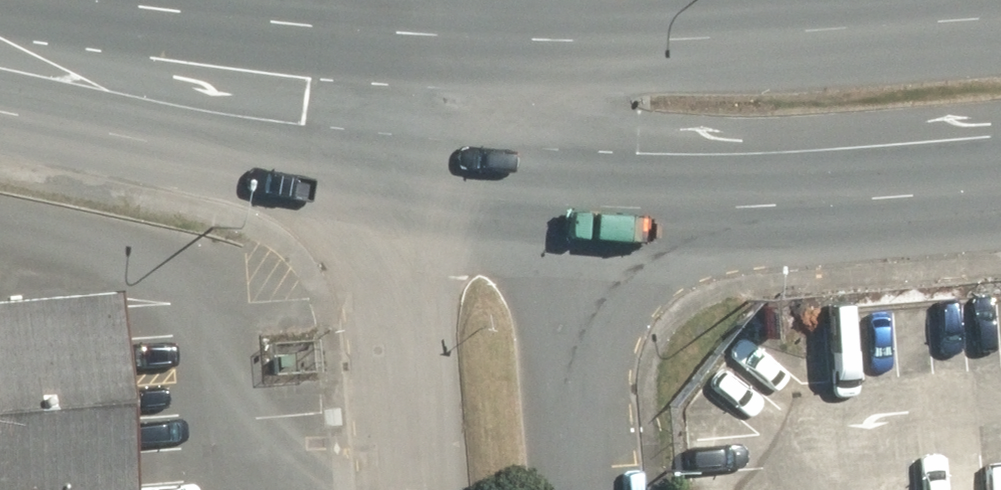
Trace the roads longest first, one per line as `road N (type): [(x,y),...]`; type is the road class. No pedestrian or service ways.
road 1 (primary): [(469,50),(1000,19)]
road 2 (primary): [(1000,184),(786,201),(576,195)]
road 3 (primary): [(405,190),(0,116)]
road 4 (primary): [(94,0),(469,50)]
road 5 (unclassified): [(426,489),(405,190)]
road 6 (unclassified): [(576,195),(592,489)]
road 7 (unclassified): [(469,50),(576,195)]
road 8 (primary): [(576,195),(405,190)]
road 9 (unclassified): [(405,190),(469,50)]

